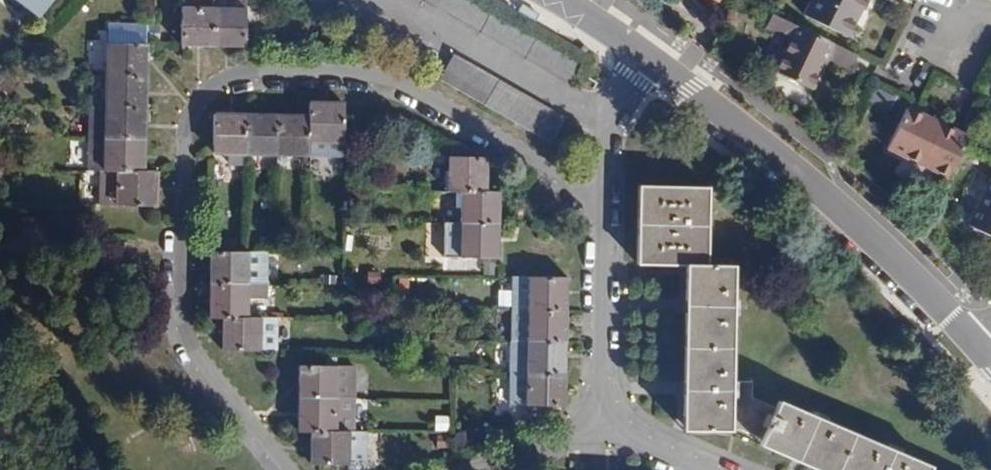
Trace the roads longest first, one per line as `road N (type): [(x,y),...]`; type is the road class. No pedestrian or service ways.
road 1 (residential): [(287,469),(198,356),(181,311),(185,140),(203,97),(222,80),(246,71),(350,73),(423,94),(608,200)]
road 2 (tertiary): [(987,349),(868,223),(644,50)]
road 3 (residential): [(608,200),(605,419)]
road 4 (residential): [(644,50),(611,123),(608,200)]
road 5 (residential): [(605,419),(474,469)]
road 6 (residential): [(605,419),(720,469)]

